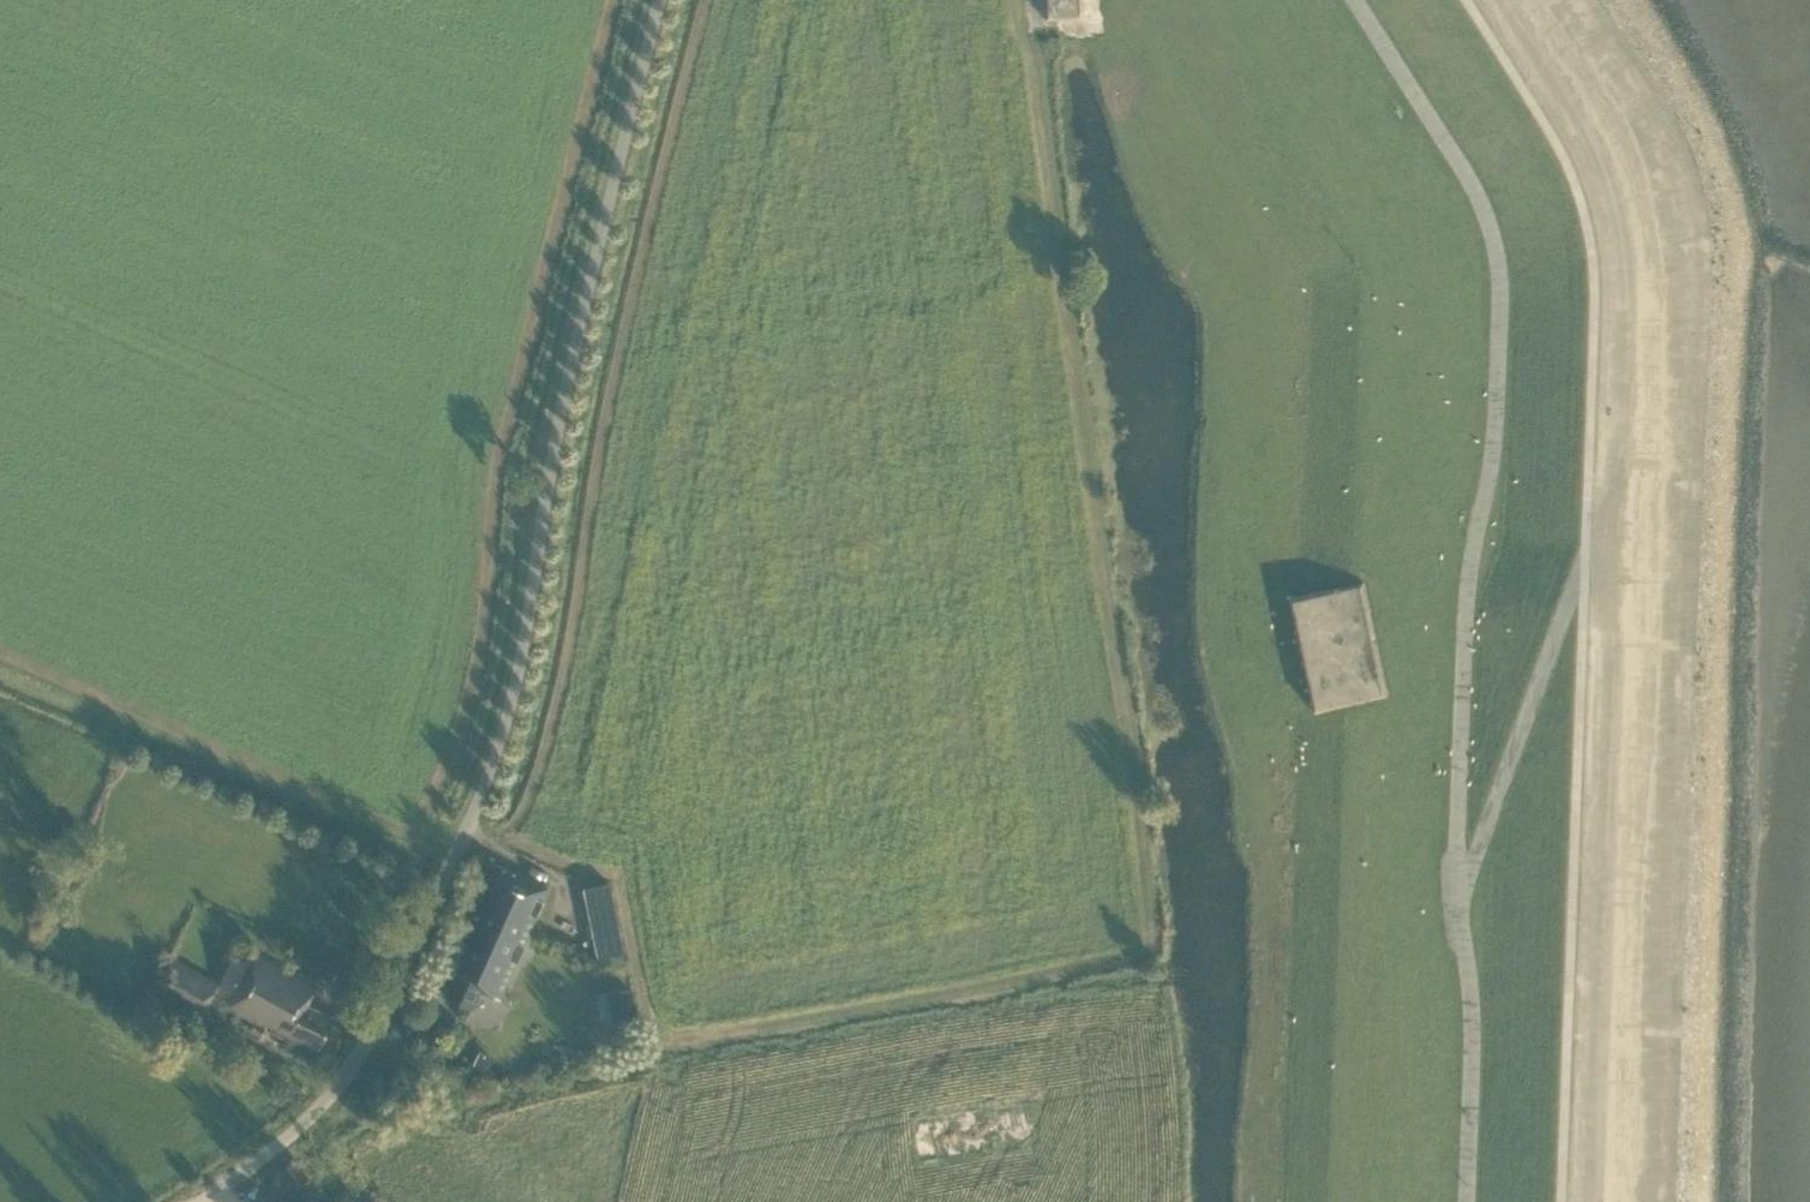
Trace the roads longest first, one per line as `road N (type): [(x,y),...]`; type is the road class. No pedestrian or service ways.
road 1 (unclassified): [(660,0),(580,326),(519,669),(491,763),(362,1046),(304,1120),(198,1201)]

